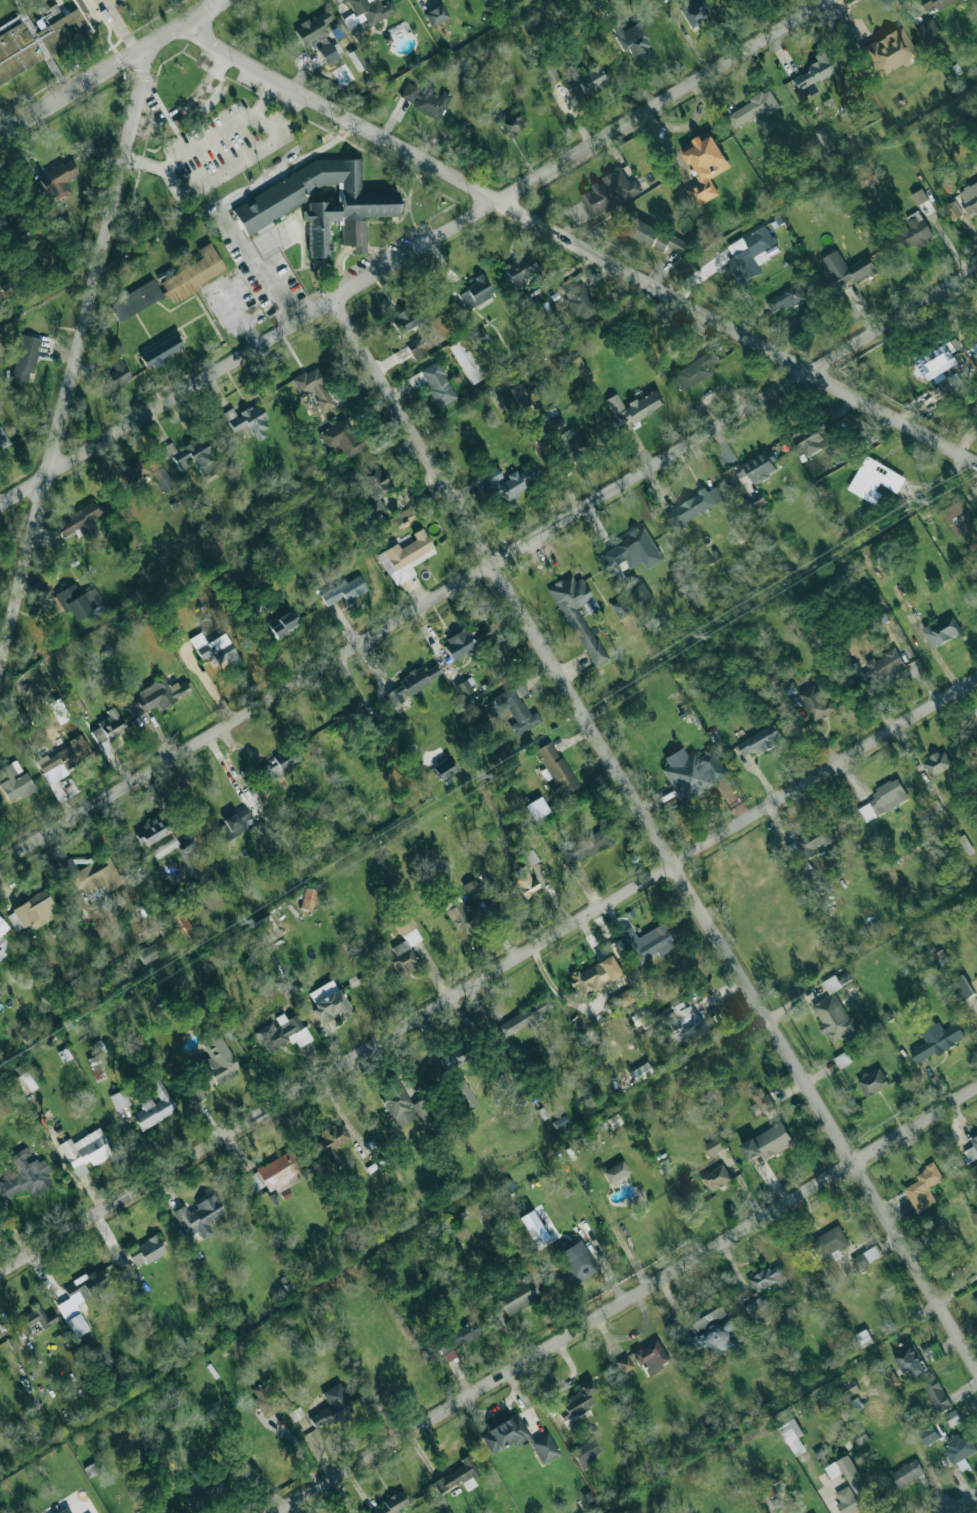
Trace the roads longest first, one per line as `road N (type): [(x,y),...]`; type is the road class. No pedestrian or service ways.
road 1 (residential): [(337,303),(976,1366)]
road 2 (residential): [(0,863),(976,269)]
road 3 (residential): [(0,1274),(976,680)]
road 4 (residential): [(0,505),(832,0)]
road 5 (residential): [(185,26),(976,464)]
road 6 (residential): [(280,1512),(976,1089)]
road 7 (residential): [(154,44),(0,671)]
road 8 (residential): [(0,136),(228,0)]

